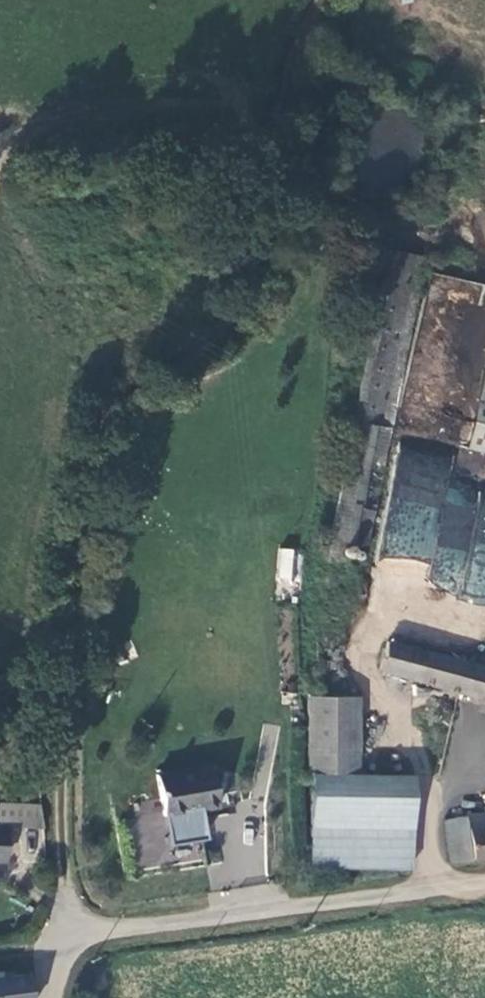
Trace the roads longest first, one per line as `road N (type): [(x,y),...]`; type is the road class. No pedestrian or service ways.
road 1 (unclassified): [(484,879),(62,938)]
road 2 (track): [(66,631),(58,795),(62,938)]

